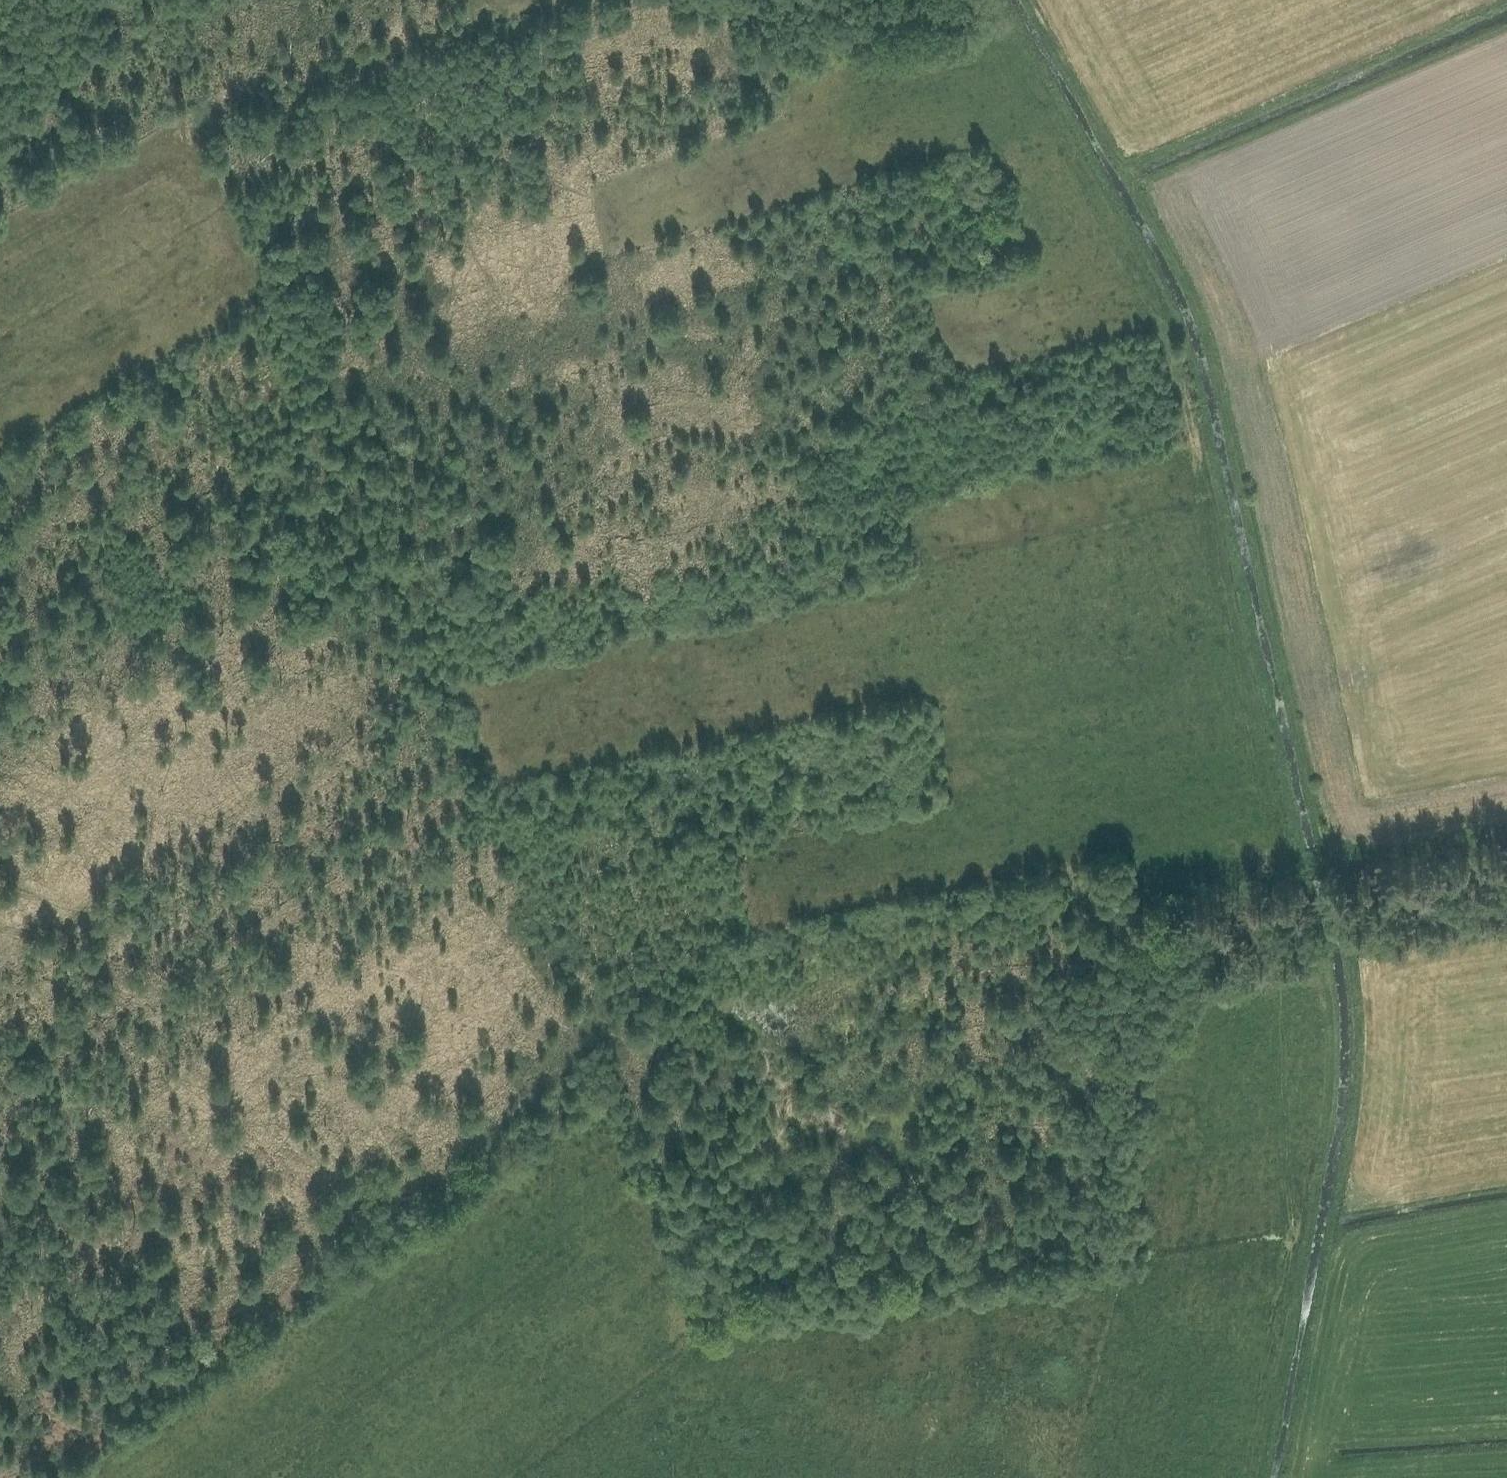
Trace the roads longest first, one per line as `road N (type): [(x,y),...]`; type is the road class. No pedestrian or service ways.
road 1 (track): [(1506,832),(1307,869)]

